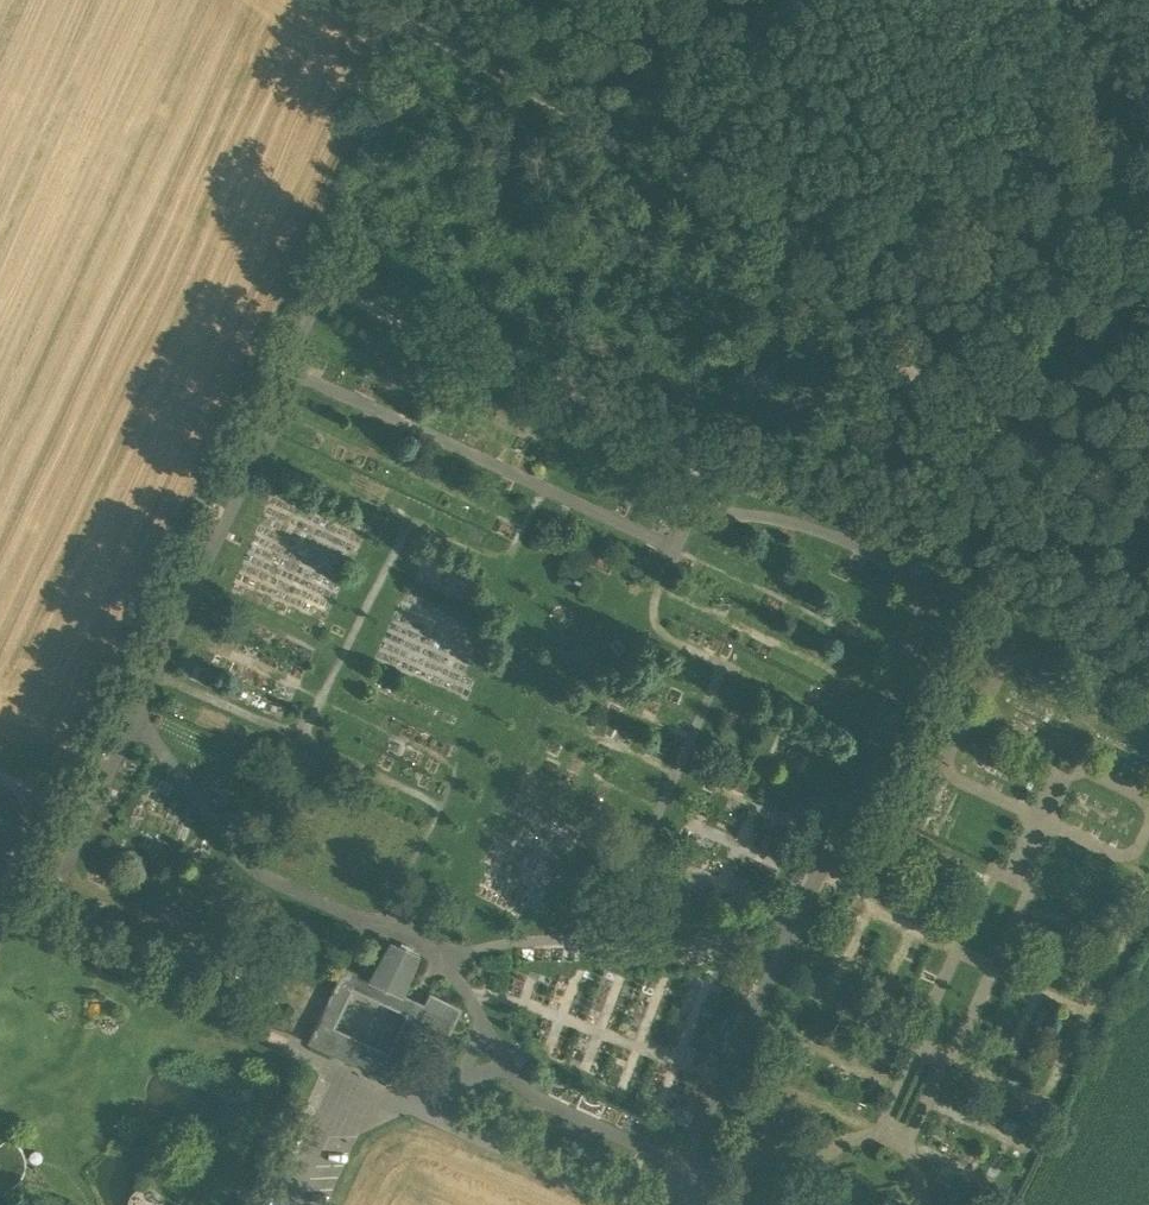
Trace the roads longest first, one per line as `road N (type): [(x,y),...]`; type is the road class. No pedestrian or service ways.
road 1 (track): [(37,796),(405,25)]
road 2 (track): [(975,410),(896,375),(886,280),(855,255),(405,25),(376,0)]
road 3 (track): [(624,1204),(0,913)]
road 4 (track): [(1148,99),(975,410)]
road 5 (track): [(1148,518),(1020,429),(975,410)]
road 6 (track): [(0,880),(37,796),(0,779)]

